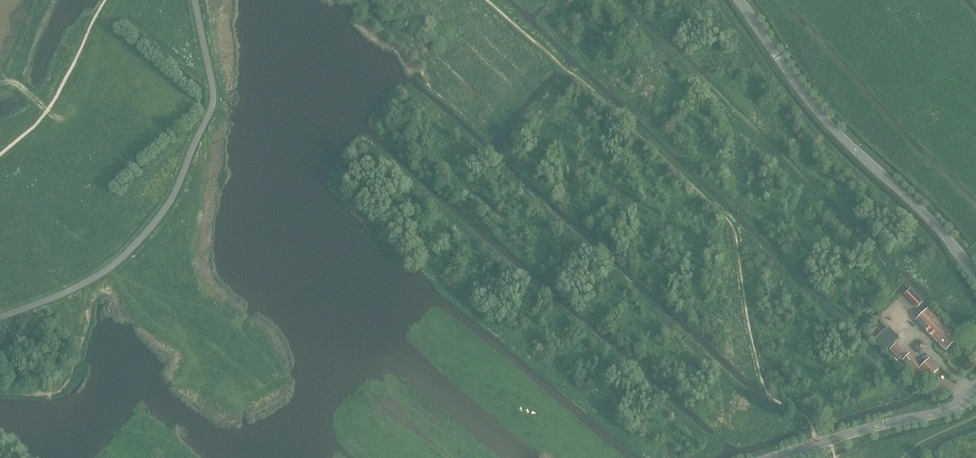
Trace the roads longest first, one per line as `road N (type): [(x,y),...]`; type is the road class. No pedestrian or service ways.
road 1 (tertiary): [(975,277),(932,222),(822,118),(737,0)]
road 2 (tertiary): [(772,457),(938,414),(975,390)]

